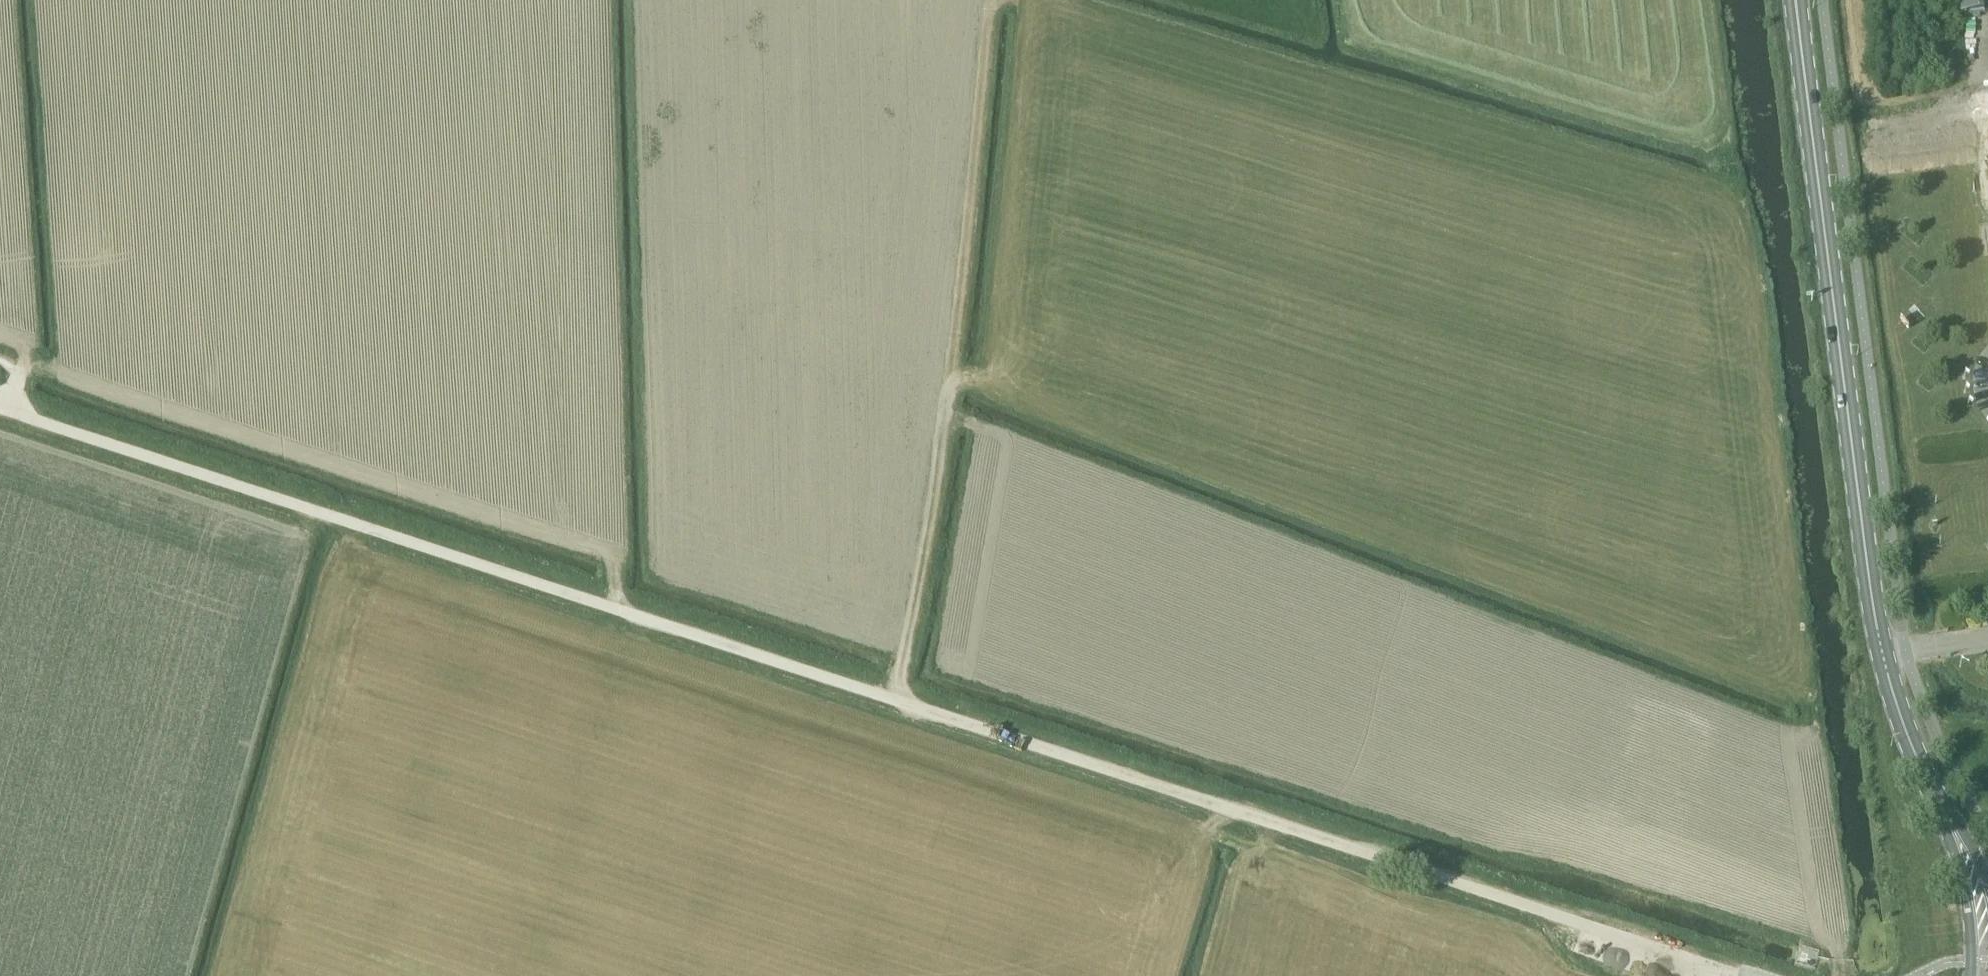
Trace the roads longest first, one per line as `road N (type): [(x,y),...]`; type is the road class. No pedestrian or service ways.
road 1 (primary): [(1796,0),(1871,592),(1889,683),(1950,823)]
road 2 (primary): [(1950,823),(1967,903),(1970,975)]

